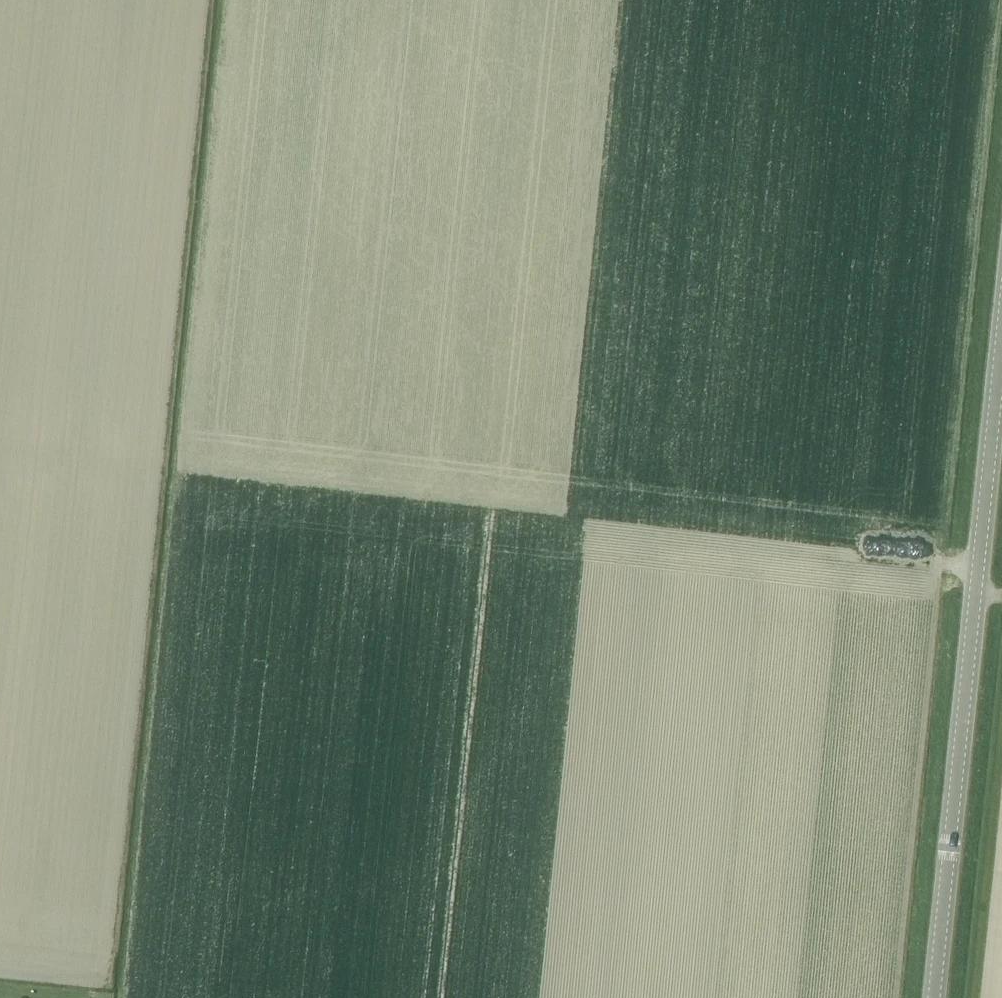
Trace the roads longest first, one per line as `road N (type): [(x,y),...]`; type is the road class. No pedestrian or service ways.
road 1 (unclassified): [(934,997),(1001,342)]

